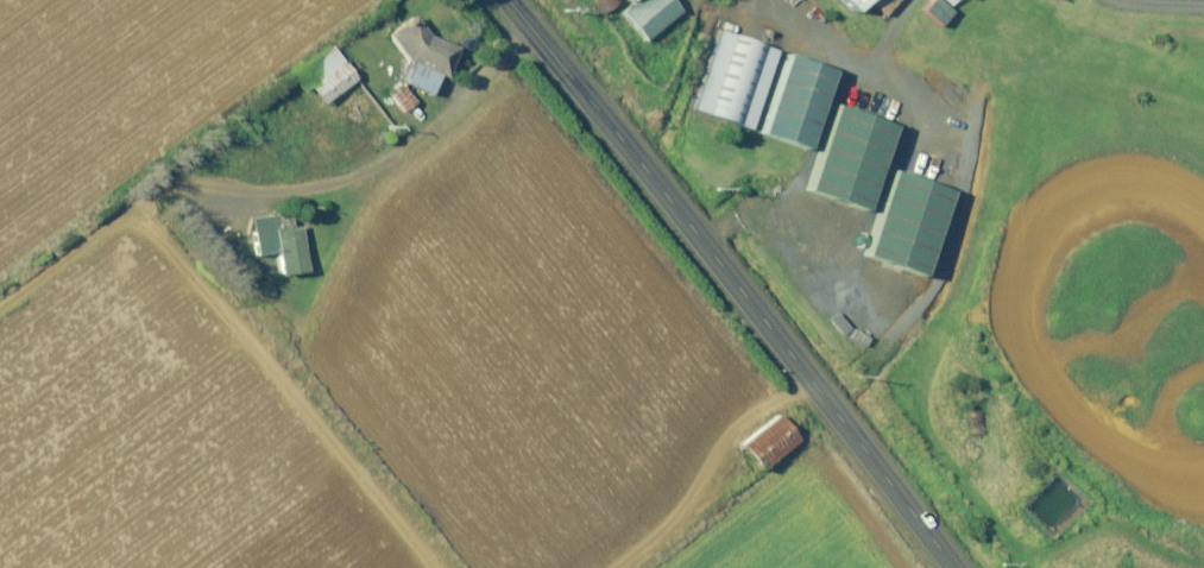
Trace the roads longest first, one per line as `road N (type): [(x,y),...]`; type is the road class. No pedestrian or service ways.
road 1 (unclassified): [(954,567),(510,0)]

